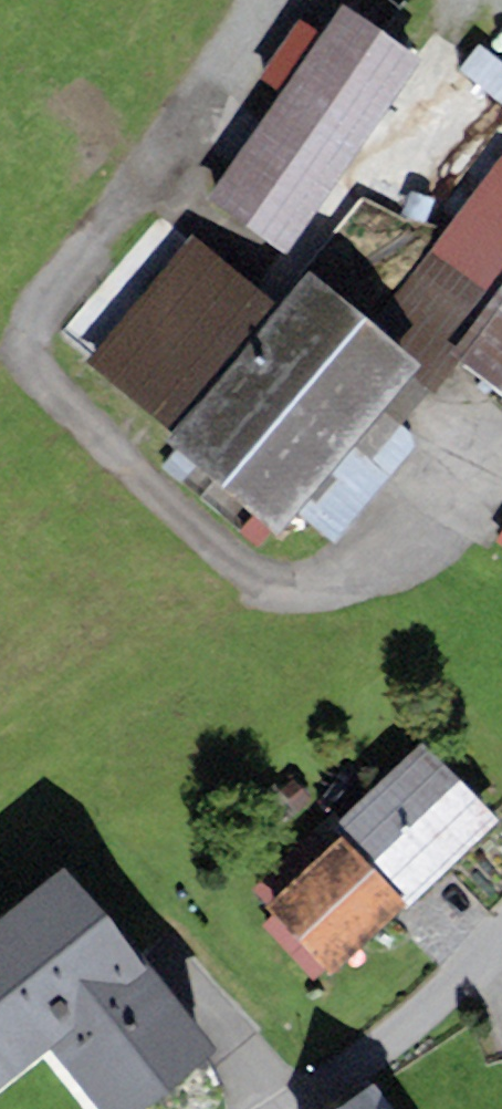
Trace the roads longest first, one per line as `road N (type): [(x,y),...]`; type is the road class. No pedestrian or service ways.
road 1 (residential): [(275,1108),(299,1097),(501,920)]

